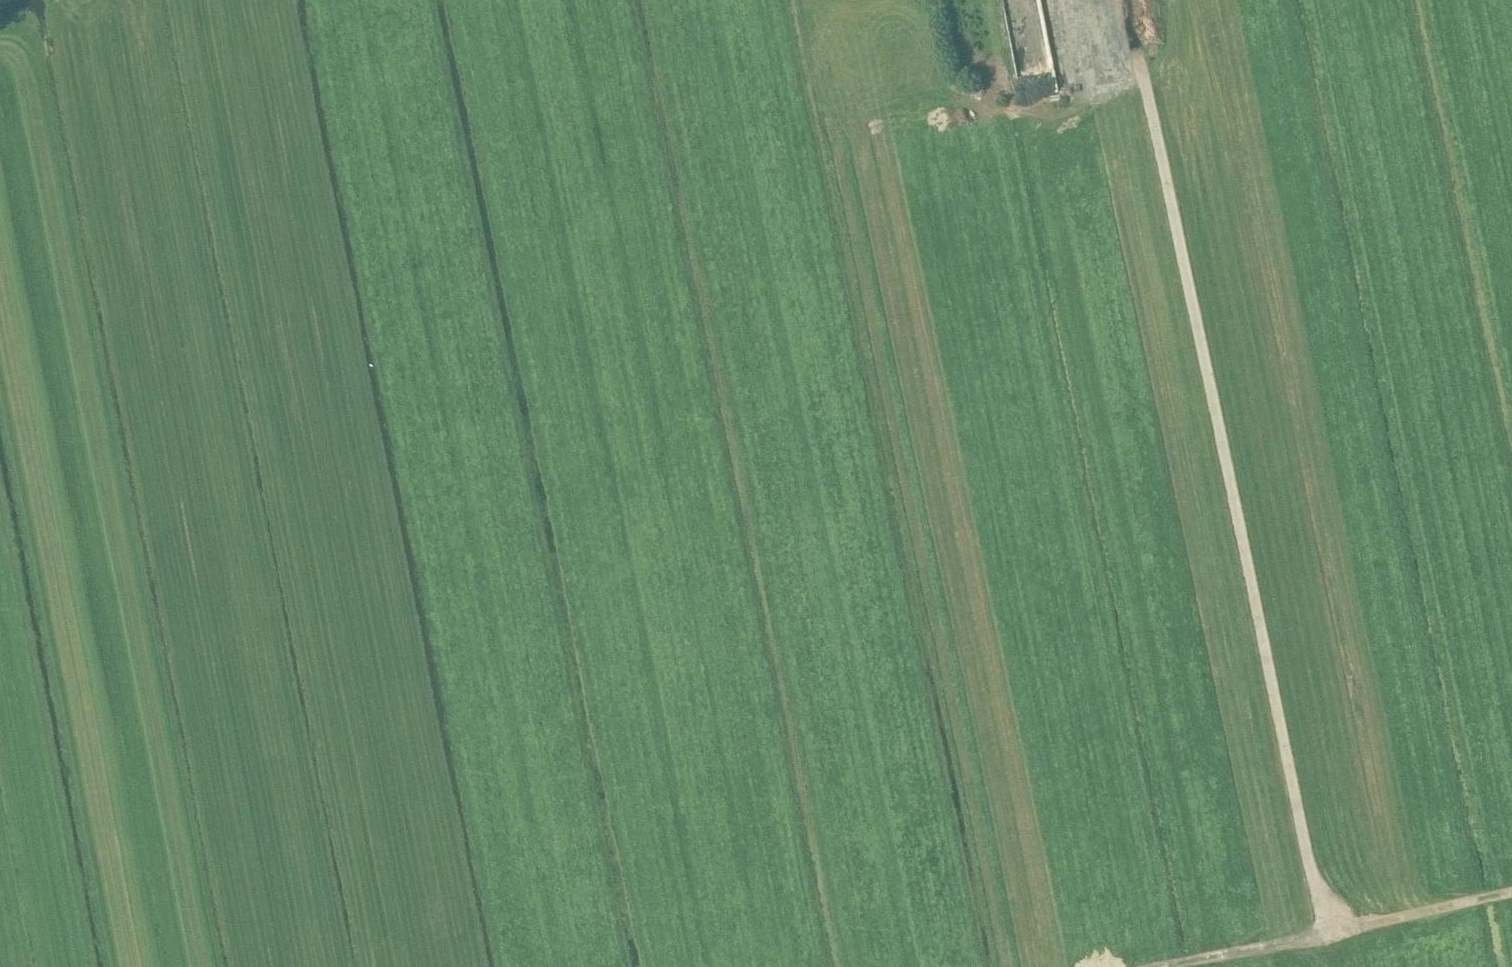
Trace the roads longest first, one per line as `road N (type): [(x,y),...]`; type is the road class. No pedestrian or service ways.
road 1 (track): [(1324,933),(1124,0)]
road 2 (track): [(1146,966),(1511,893)]

